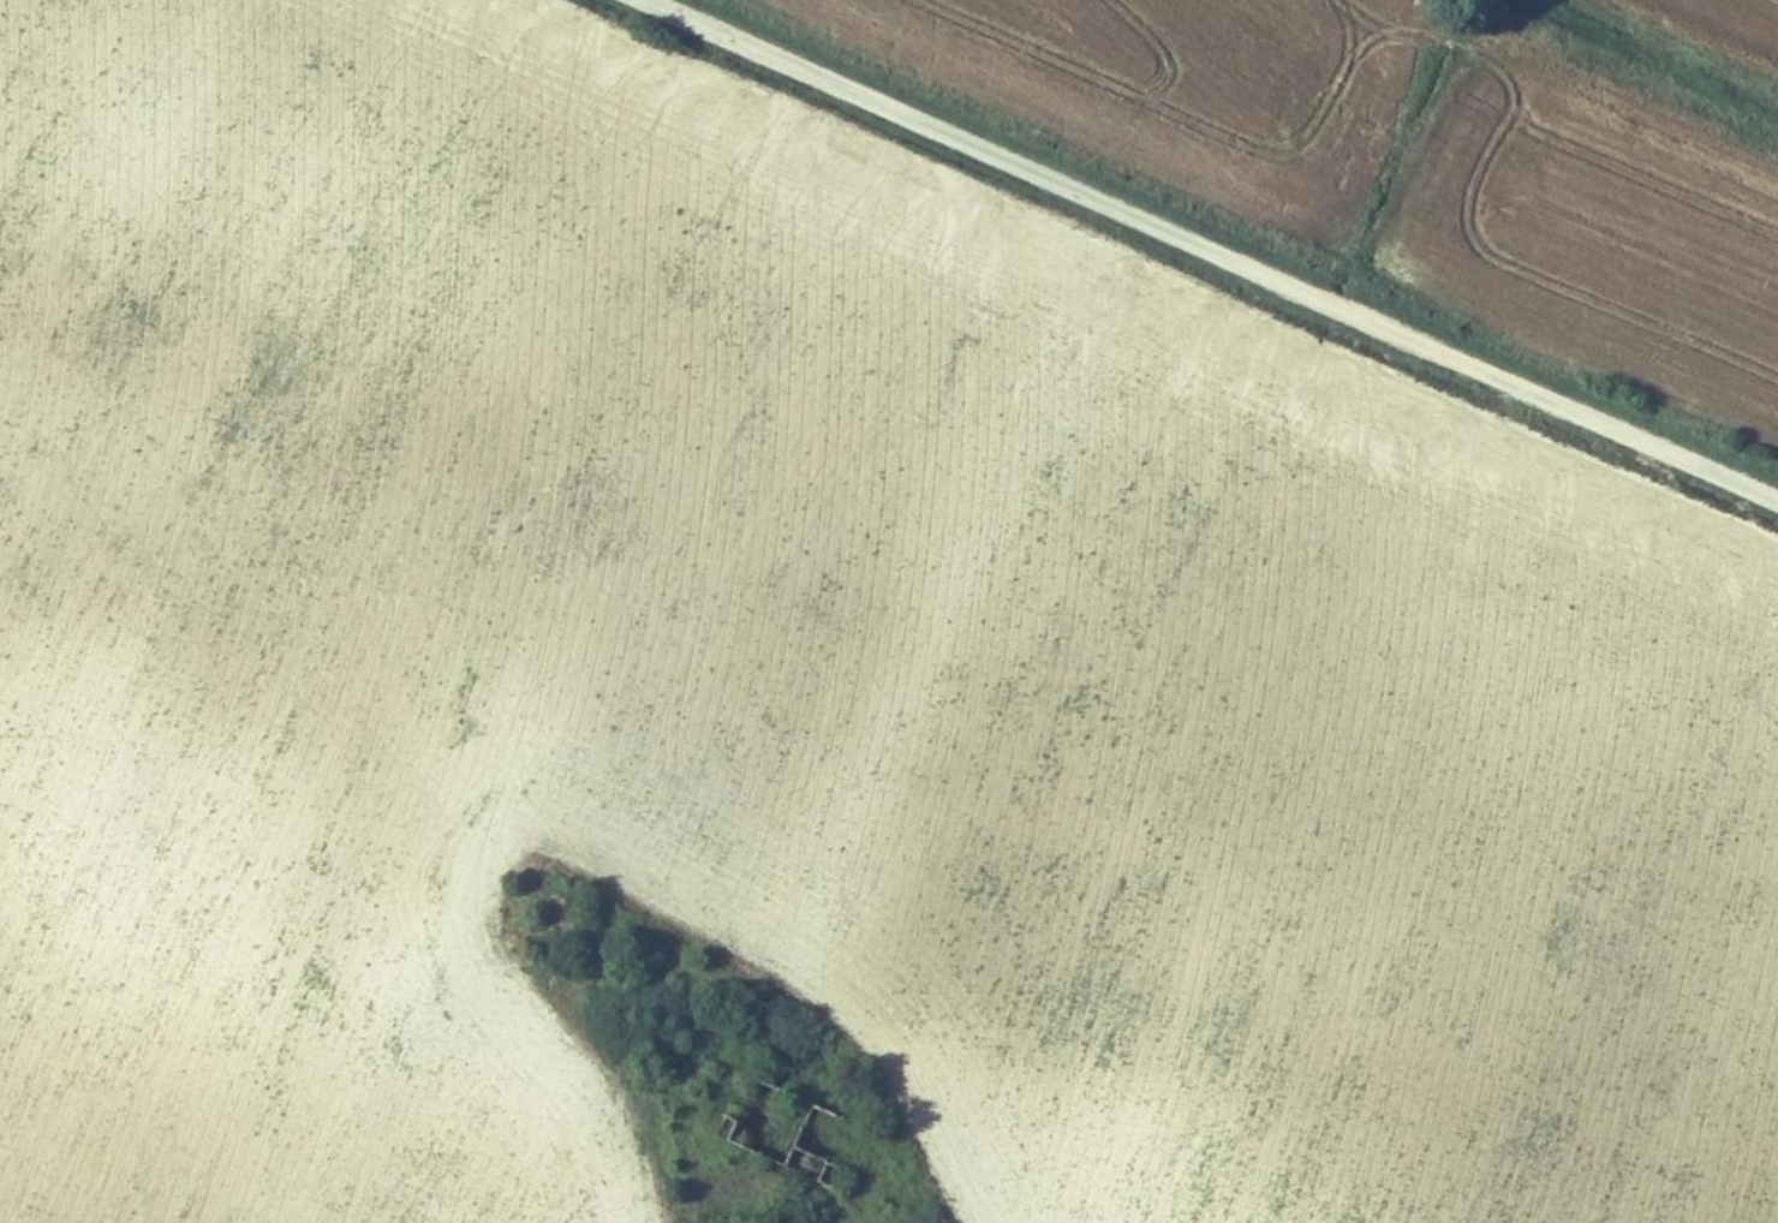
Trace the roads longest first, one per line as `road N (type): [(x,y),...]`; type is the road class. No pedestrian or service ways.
road 1 (tertiary): [(1777,499),(648,0)]

